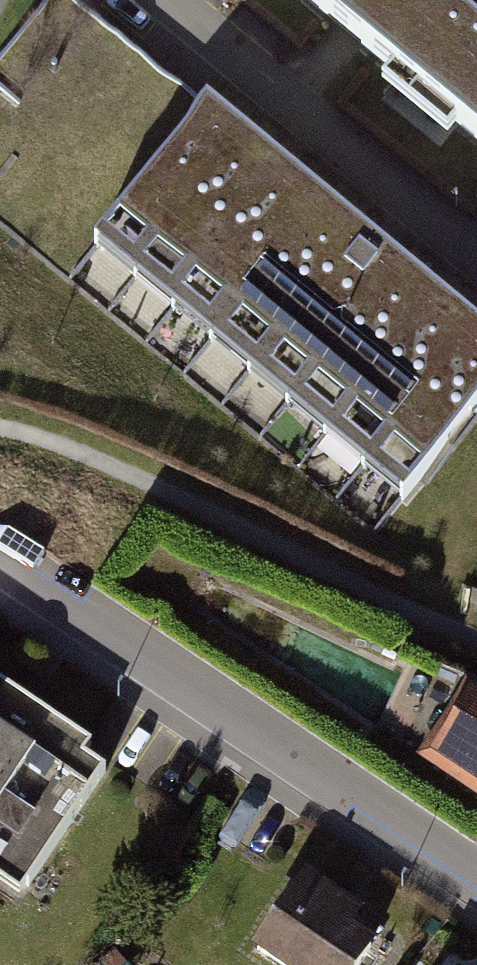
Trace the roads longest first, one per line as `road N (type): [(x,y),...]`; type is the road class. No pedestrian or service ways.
road 1 (residential): [(0,553),(476,881)]
road 2 (track): [(476,643),(188,502),(75,453),(0,431)]
road 3 (residential): [(476,243),(453,233),(168,0)]

